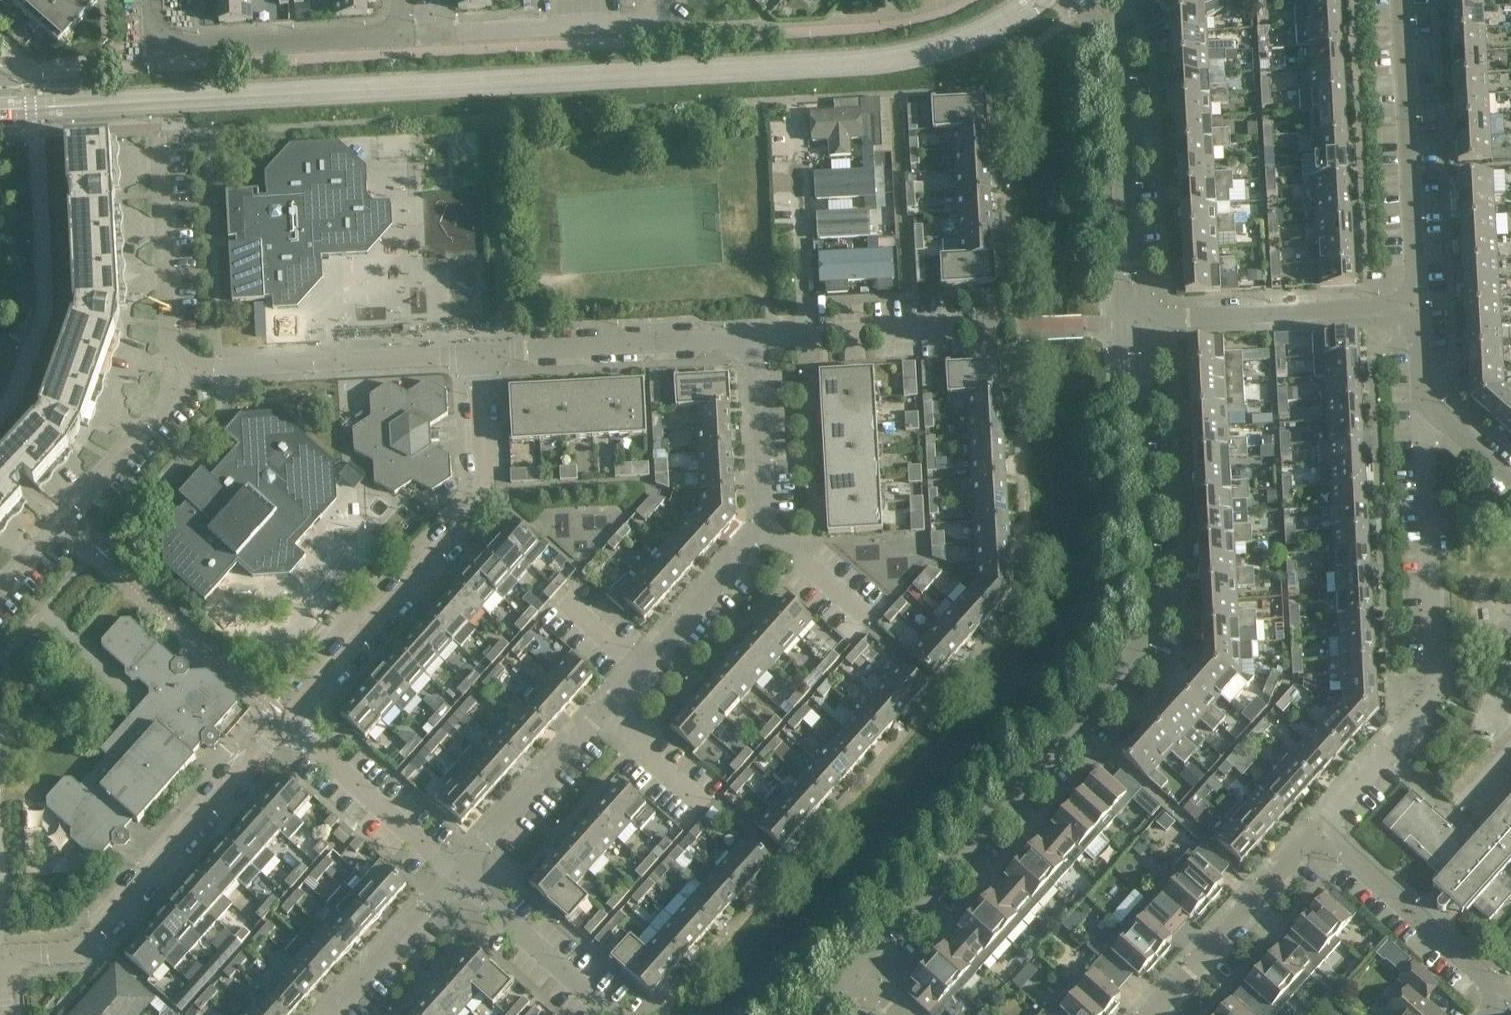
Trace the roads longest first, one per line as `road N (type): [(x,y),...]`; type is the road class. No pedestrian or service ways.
road 1 (residential): [(1136,388),(1153,634),(1078,732),(854,970)]
road 2 (residential): [(458,871),(768,535),(759,334)]
road 3 (residential): [(1317,825),(1436,695),(1423,403)]
road 4 (residential): [(285,721),(487,501),(477,355)]
road 5 (residential): [(8,1014),(4,953),(82,949),(285,721)]
road 6 (residential): [(1417,306),(1403,0)]
road 7 (residential): [(175,366),(477,355)]
road 8 (residential): [(152,0),(154,45),(400,32)]
road 9 (residential): [(0,585),(178,389),(175,366)]
road 10 (residential): [(477,355),(759,334)]
road 11 (residential): [(1142,321),(1417,306)]
road 12 (residential): [(1128,258),(1126,121),(1116,54),(1075,0)]
road 13 (residential): [(400,32),(641,20),(659,0)]
road 14 (residential): [(1510,996),(1317,825)]
road 15 (residential): [(1317,825),(1150,1014)]
road 16 (residential): [(175,366),(160,136)]
road 17 (residential): [(458,871),(285,721)]
road 18 (residential): [(794,110),(806,332)]
road 19 (residential): [(616,1014),(458,871)]
road 20 (residential): [(334,1014),(458,871)]
road 21 (residential): [(806,332),(978,328)]

